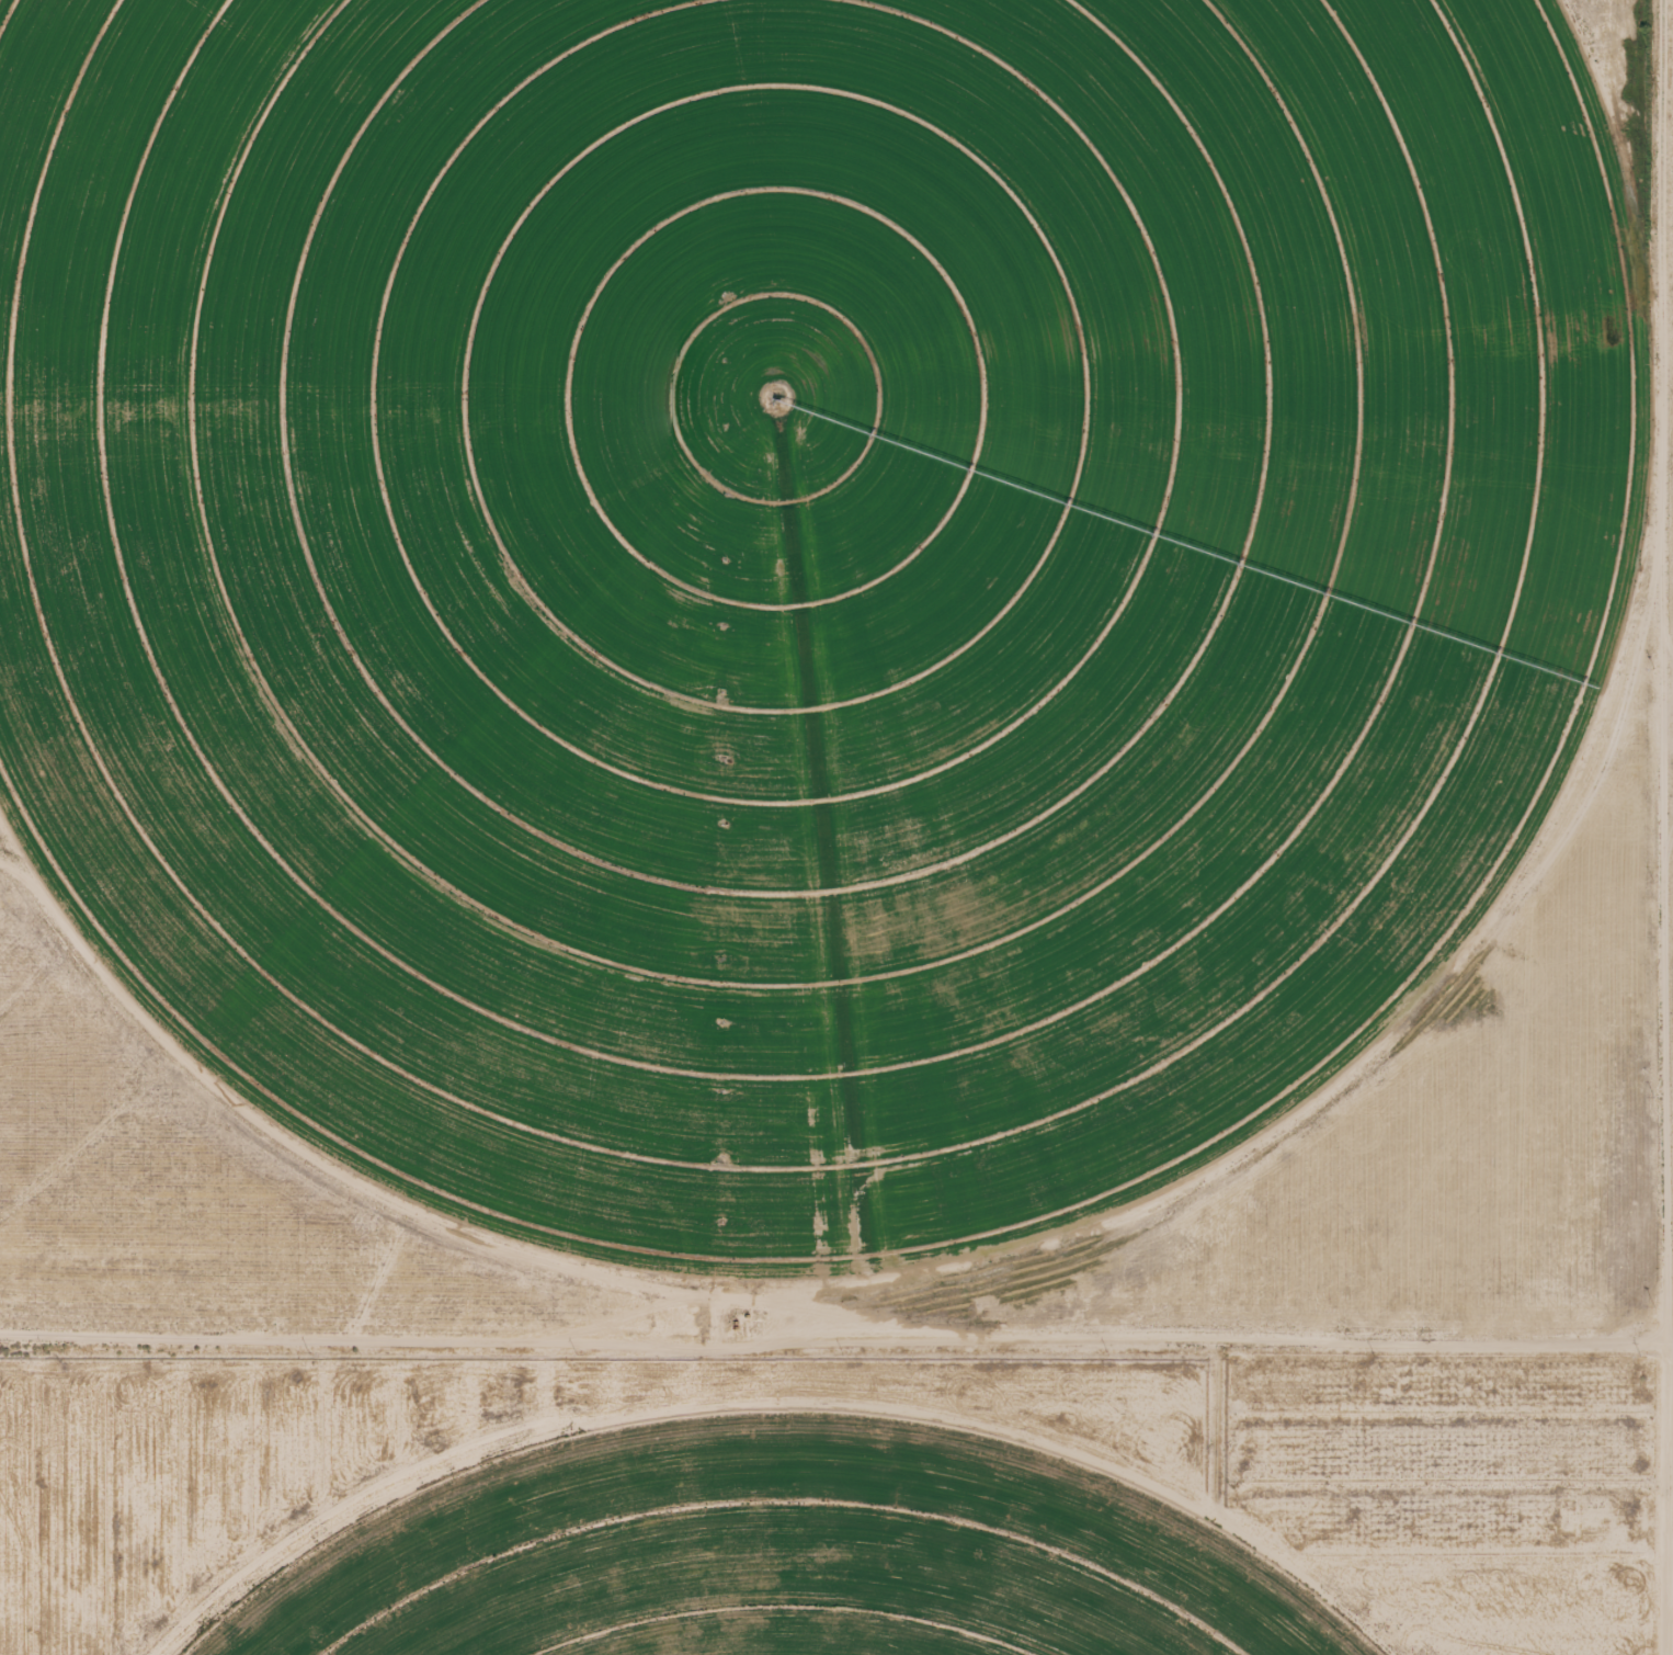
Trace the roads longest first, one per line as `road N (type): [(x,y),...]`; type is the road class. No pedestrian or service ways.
road 1 (residential): [(1672,1310),(0,1336)]

